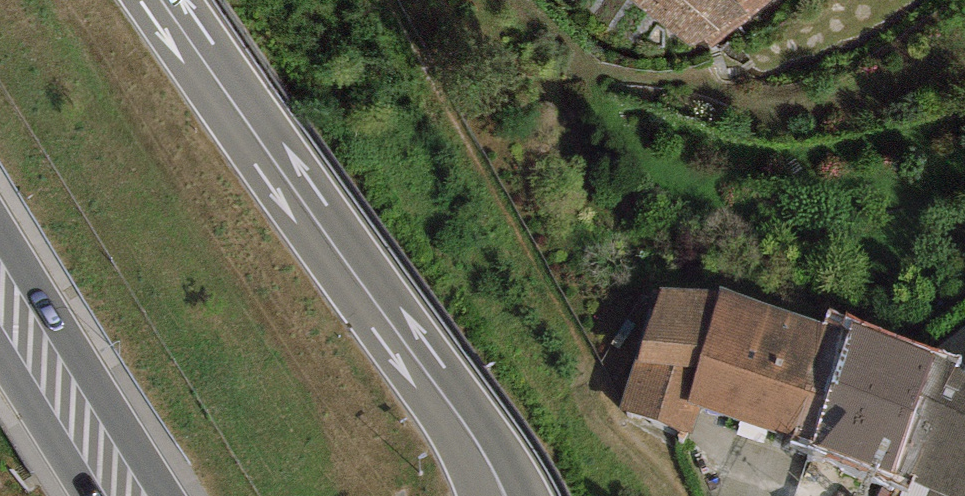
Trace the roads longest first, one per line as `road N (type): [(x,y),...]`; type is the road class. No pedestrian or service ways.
road 1 (motorway): [(505,495),(473,437),(163,0)]
road 2 (secondary): [(0,283),(128,495)]

